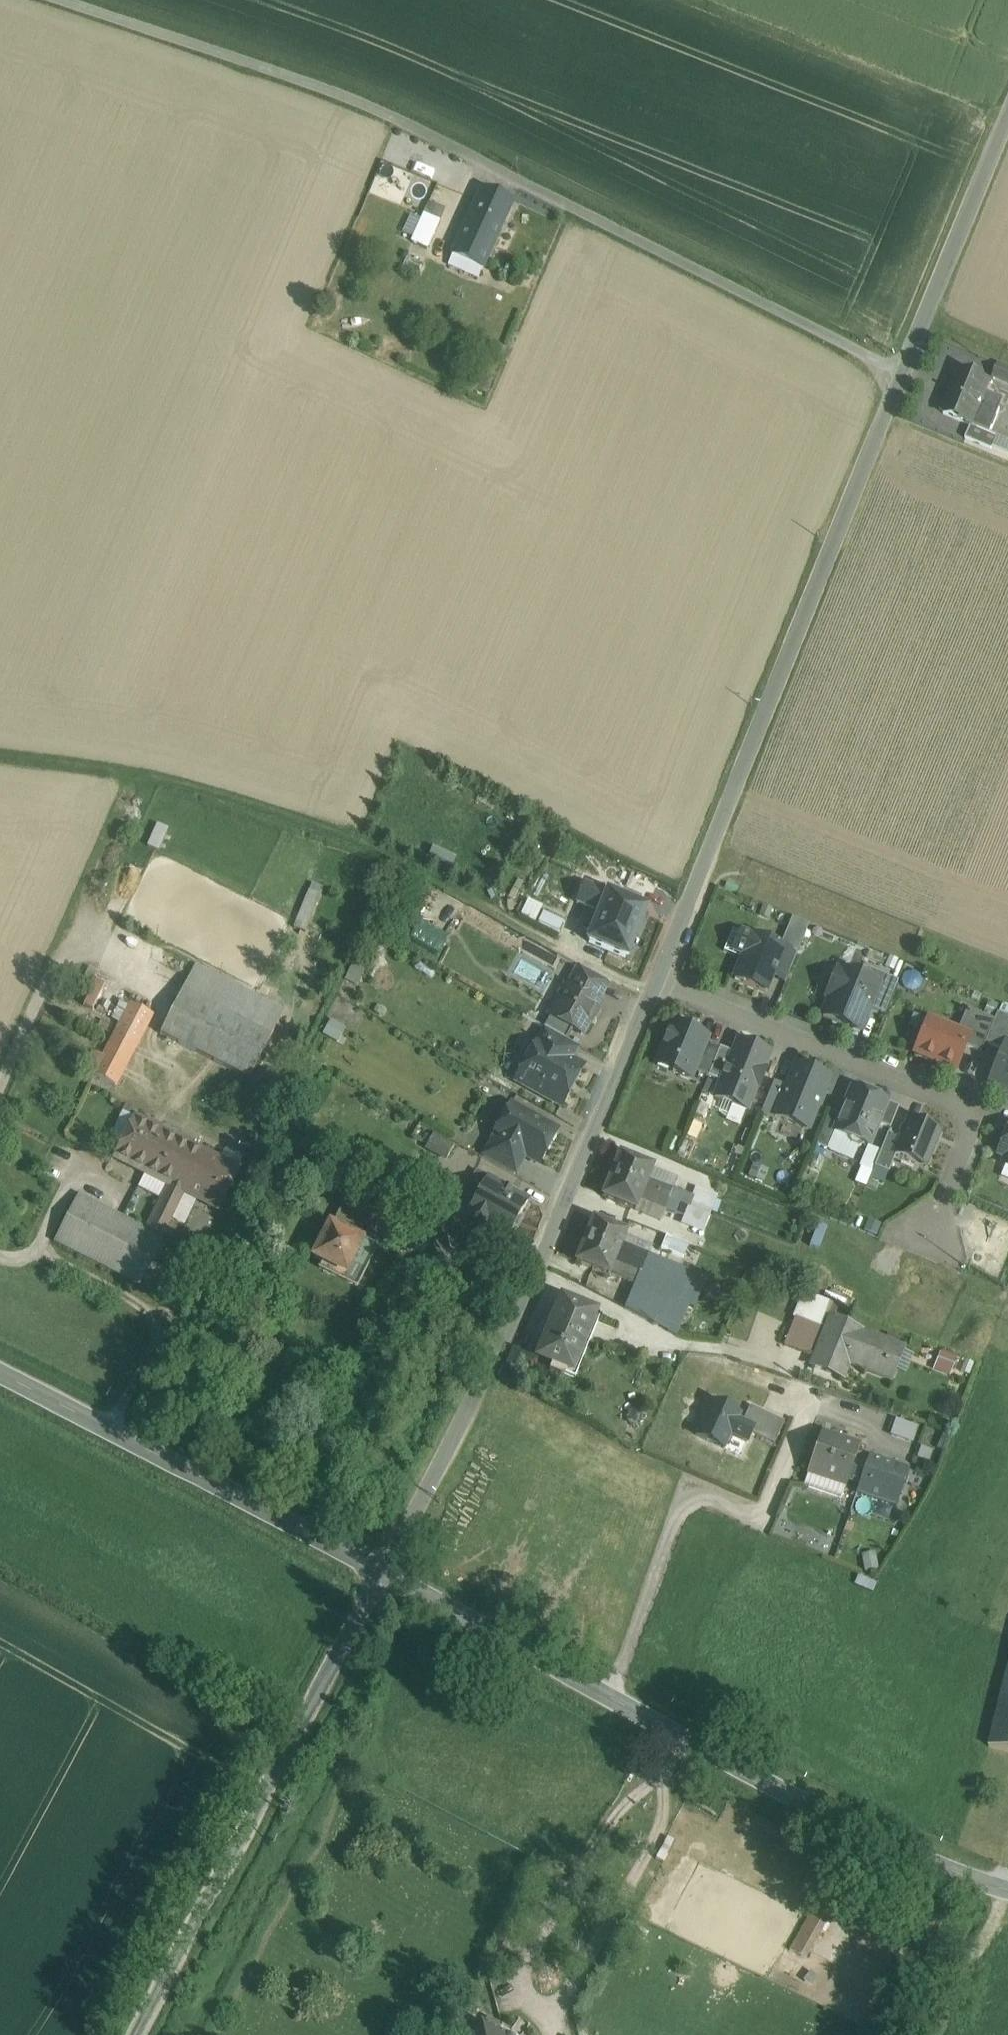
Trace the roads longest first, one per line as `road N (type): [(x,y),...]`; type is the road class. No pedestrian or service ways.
road 1 (track): [(60,0),(335,94),(906,376)]
road 2 (unclassified): [(701,889),(1007,125)]
road 3 (track): [(654,998),(325,826),(158,777),(0,755)]
road 4 (secondary): [(1007,1892),(765,1782),(385,1574)]
road 5 (residential): [(385,1574),(502,1343),(661,981)]
road 6 (unclassified): [(385,1574),(143,2034)]
road 7 (residential): [(661,981),(977,1113),(932,1233)]
road 8 (secondary): [(385,1574),(0,1377)]
road 9 (track): [(553,2034),(549,2021),(661,1821),(663,1780),(690,1741)]
road 10 (track): [(549,2021),(527,1990),(526,1973),(616,1817),(663,1780)]

